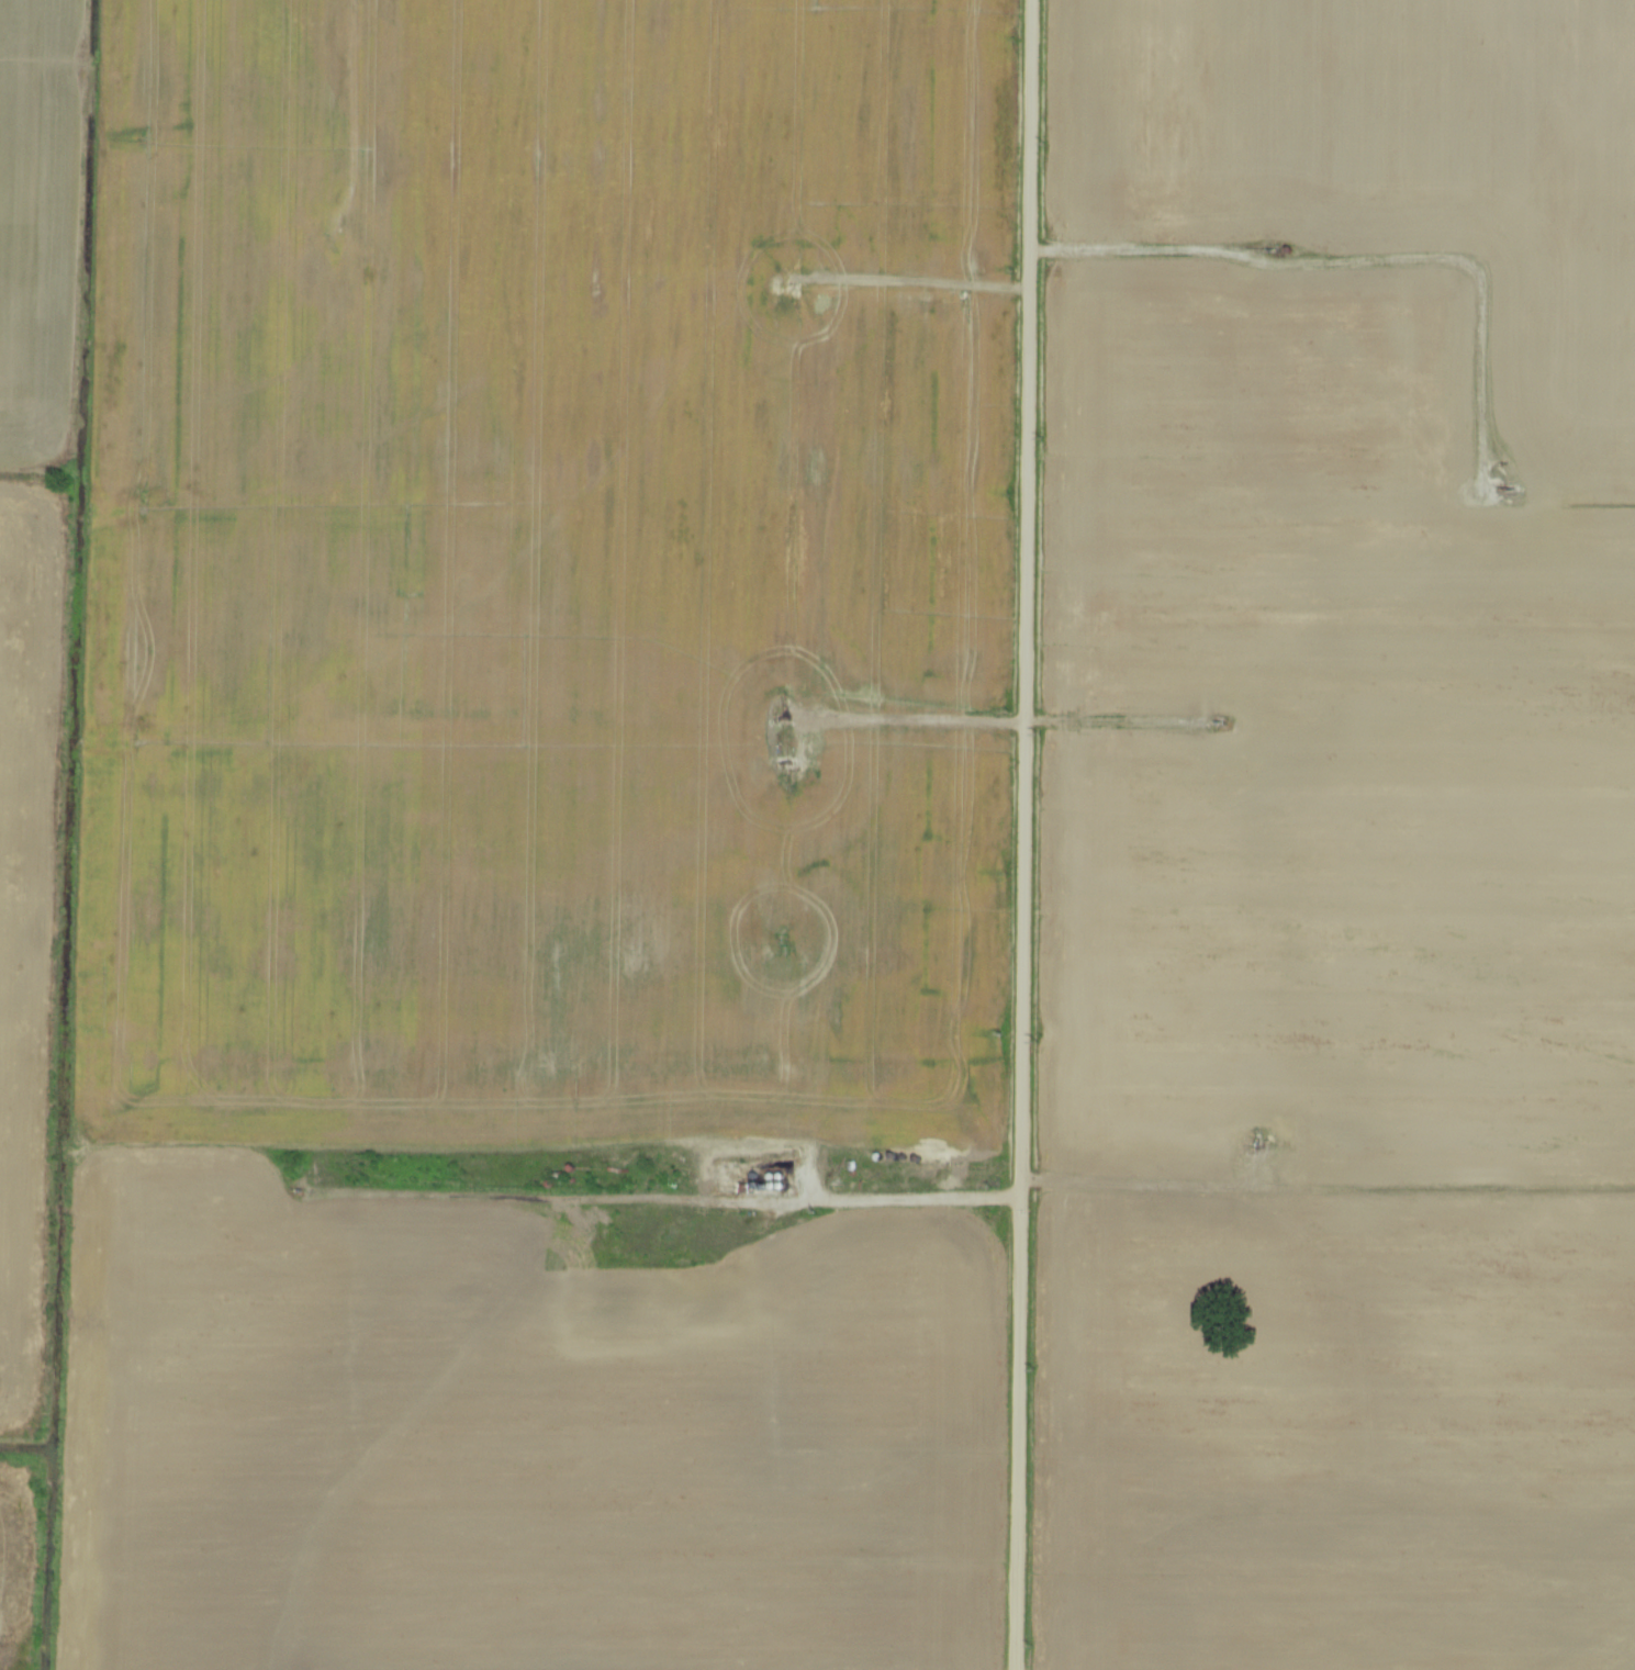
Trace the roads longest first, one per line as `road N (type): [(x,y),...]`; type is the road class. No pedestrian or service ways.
road 1 (residential): [(1012,1669),(1036,0)]

